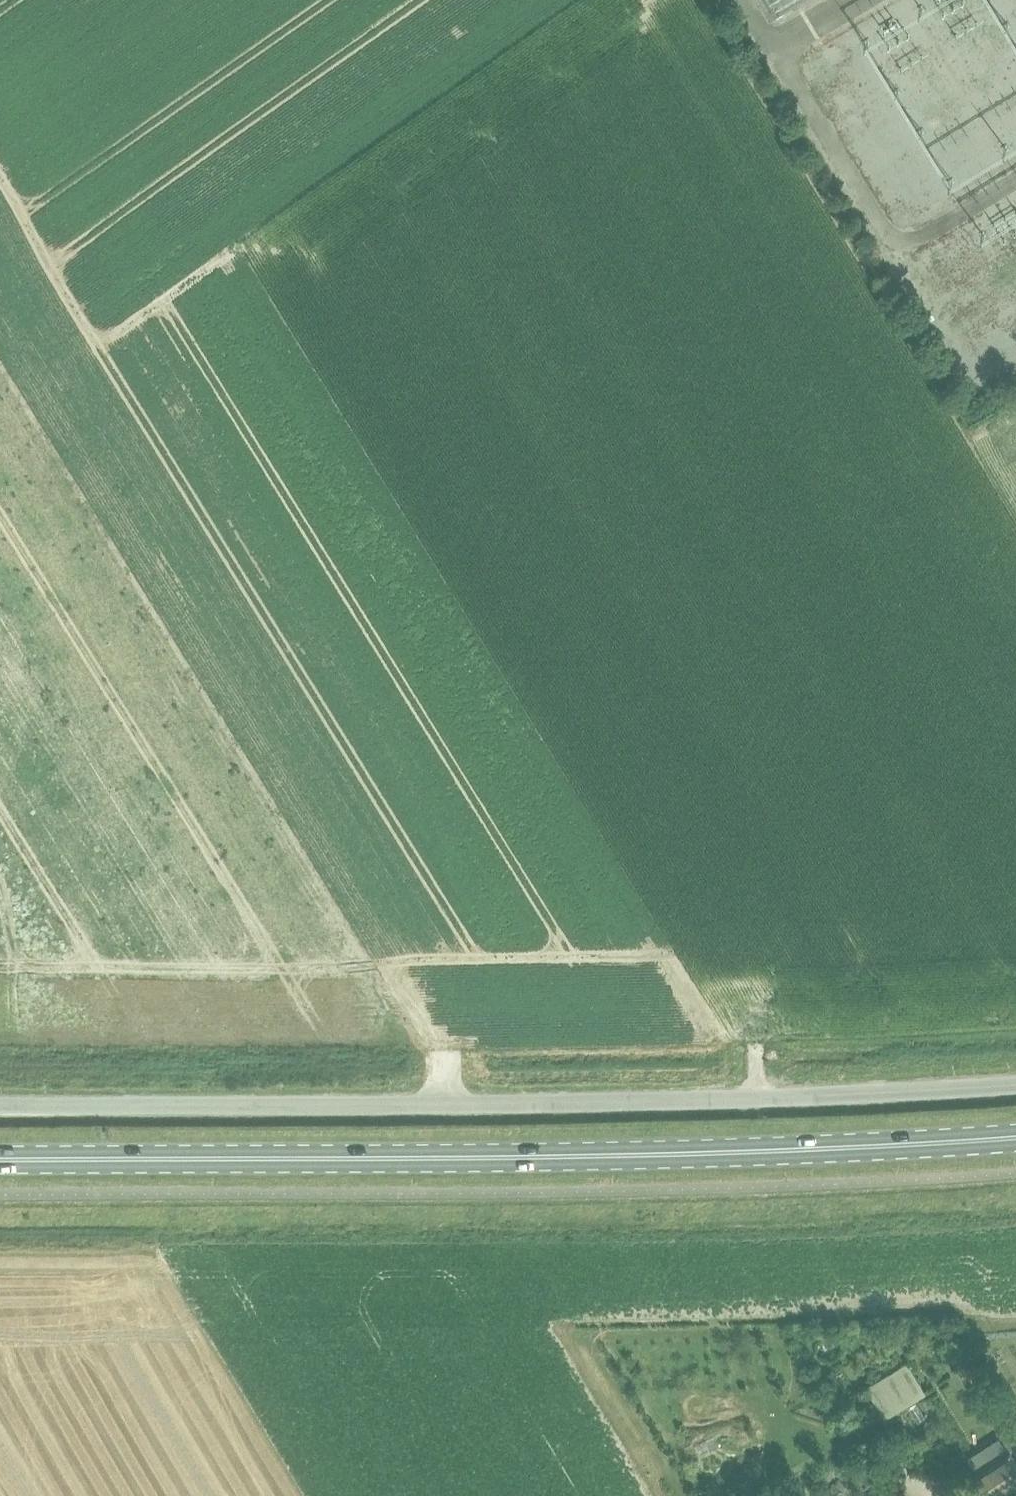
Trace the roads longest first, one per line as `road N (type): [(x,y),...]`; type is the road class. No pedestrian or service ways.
road 1 (unclassified): [(0,1103),(603,1102),(1015,1082)]
road 2 (primary): [(0,1161),(713,1153),(1015,1137)]

